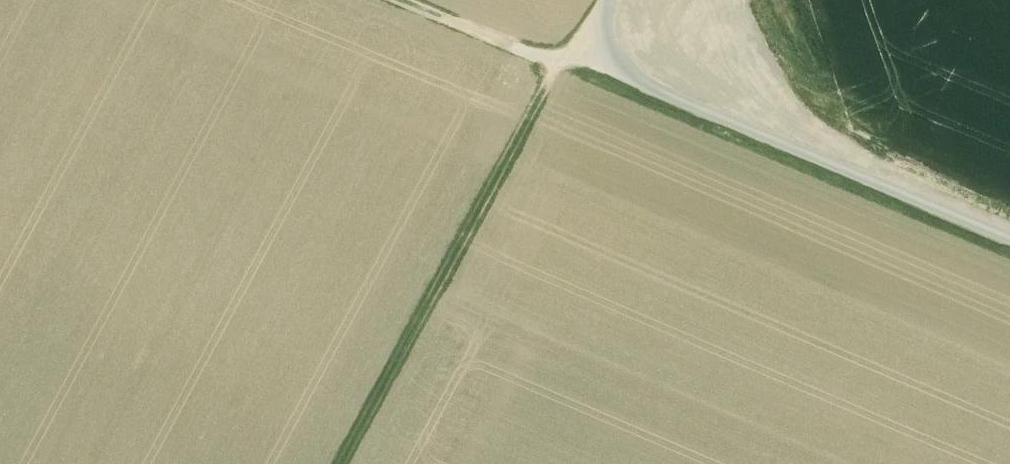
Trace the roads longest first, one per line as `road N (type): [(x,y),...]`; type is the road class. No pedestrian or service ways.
road 1 (track): [(1009,244),(660,99),(625,60),(640,0)]
road 2 (track): [(573,82),(363,463)]
road 3 (track): [(625,60),(573,82),(383,0)]

